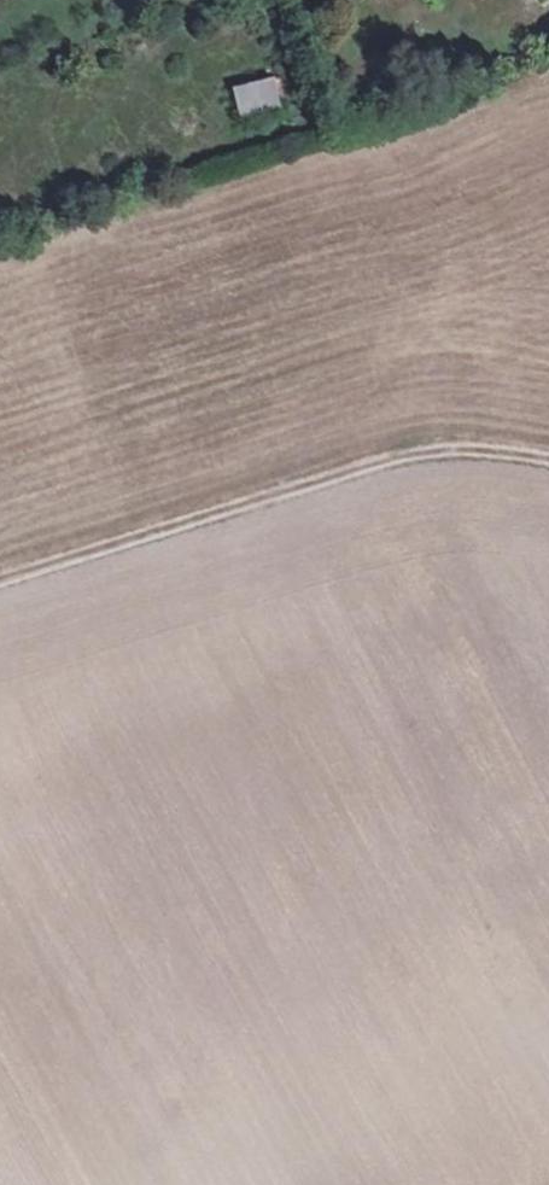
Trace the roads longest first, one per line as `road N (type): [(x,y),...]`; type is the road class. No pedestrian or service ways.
road 1 (track): [(548,459),(457,444),(0,578)]

